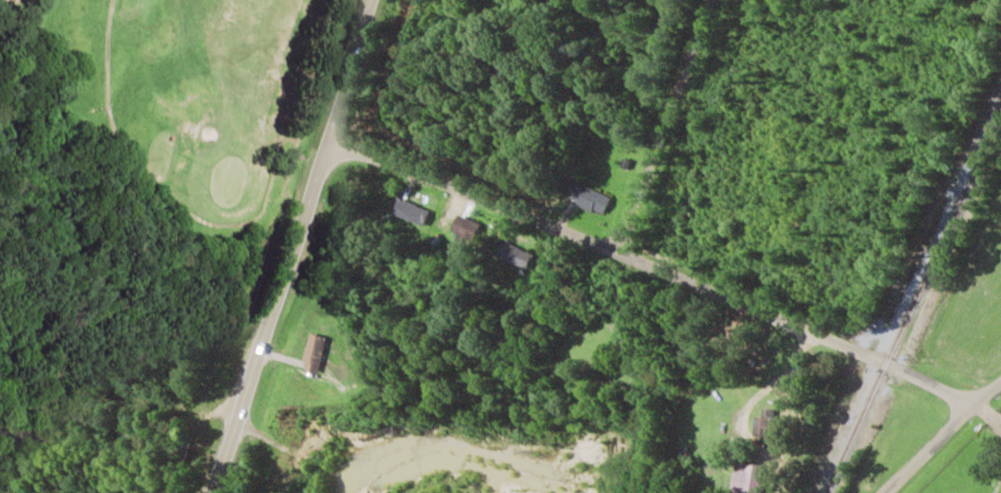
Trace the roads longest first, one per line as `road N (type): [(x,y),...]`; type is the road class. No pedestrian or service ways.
road 1 (residential): [(1000,430),(974,403),(758,307),(326,142)]
road 2 (primary): [(211,492),(372,0)]
road 3 (residential): [(618,252),(716,0)]
road 4 (residential): [(649,444),(712,407),(675,480),(658,478),(649,444)]
road 5 (residential): [(888,492),(1000,382)]

